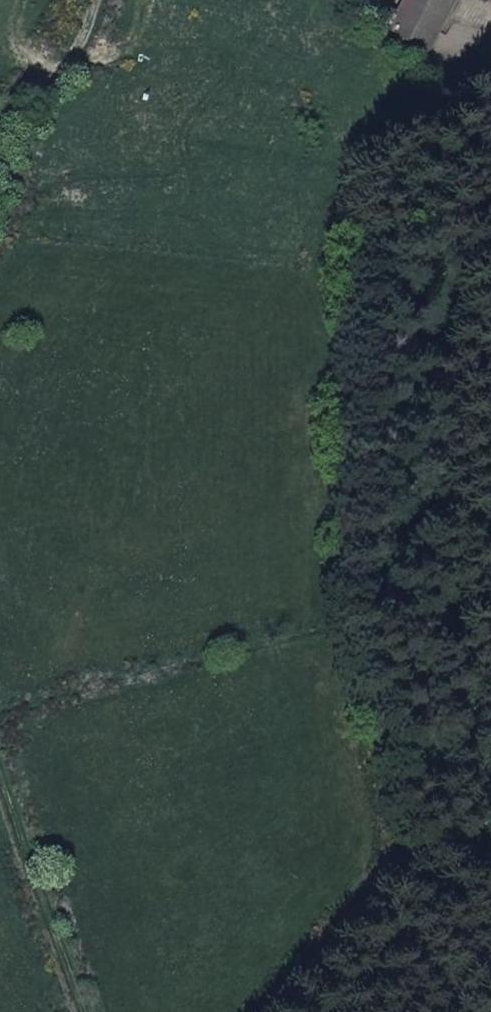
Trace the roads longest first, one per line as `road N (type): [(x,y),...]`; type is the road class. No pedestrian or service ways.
road 1 (track): [(0,778),(89,1011)]
road 2 (track): [(89,0),(0,195)]

